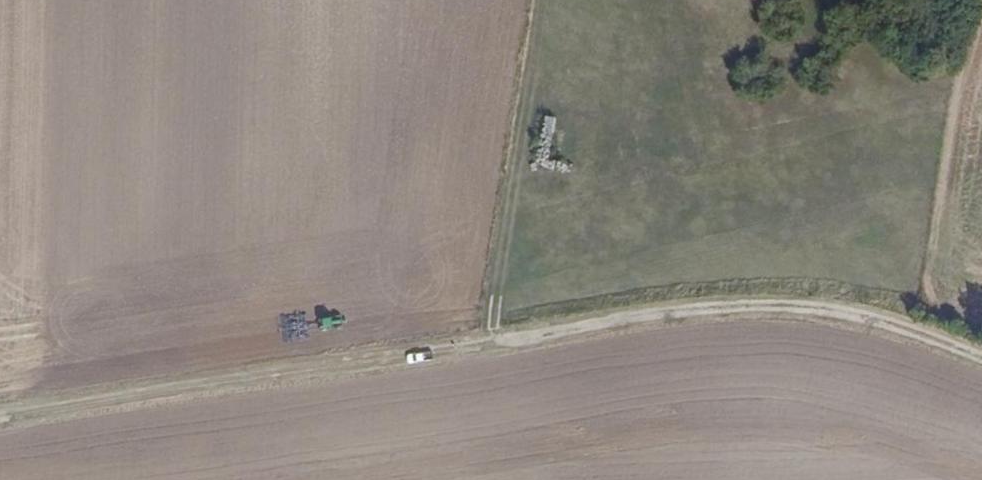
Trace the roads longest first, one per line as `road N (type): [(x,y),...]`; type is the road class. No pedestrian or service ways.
road 1 (track): [(981,360),(850,317),(738,309),(0,415)]
road 2 (track): [(488,344),(540,0)]

